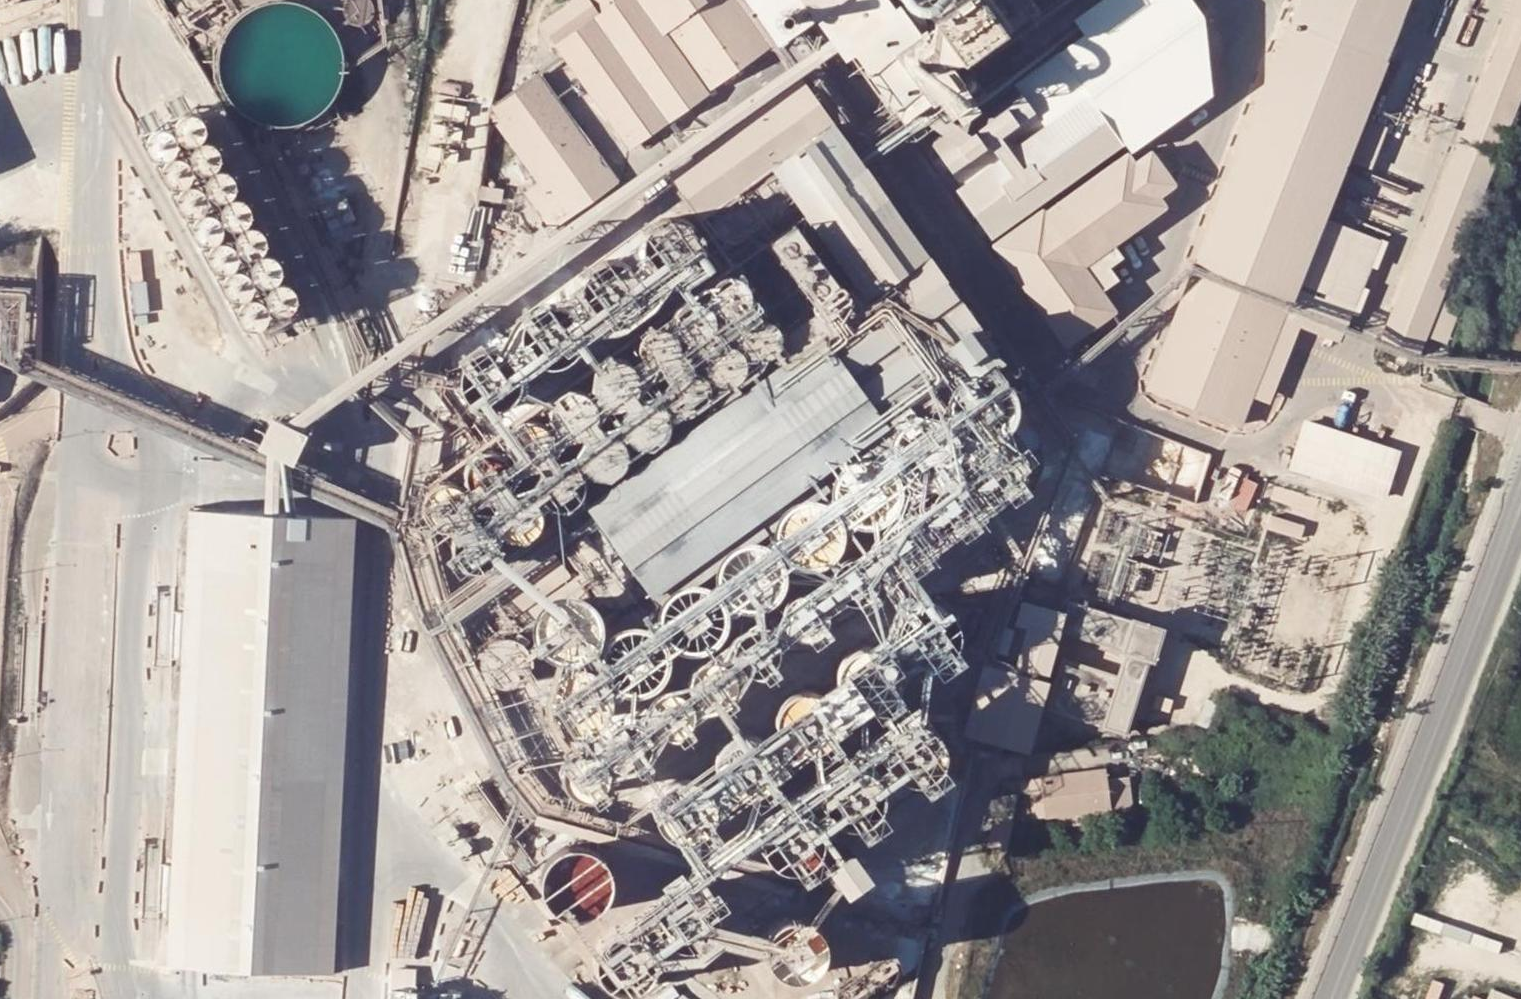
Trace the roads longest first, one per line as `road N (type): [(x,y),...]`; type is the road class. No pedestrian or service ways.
road 1 (secondary): [(1520,510),(1331,998)]
road 2 (unclassified): [(931,998),(977,781),(988,770),(1139,752)]

